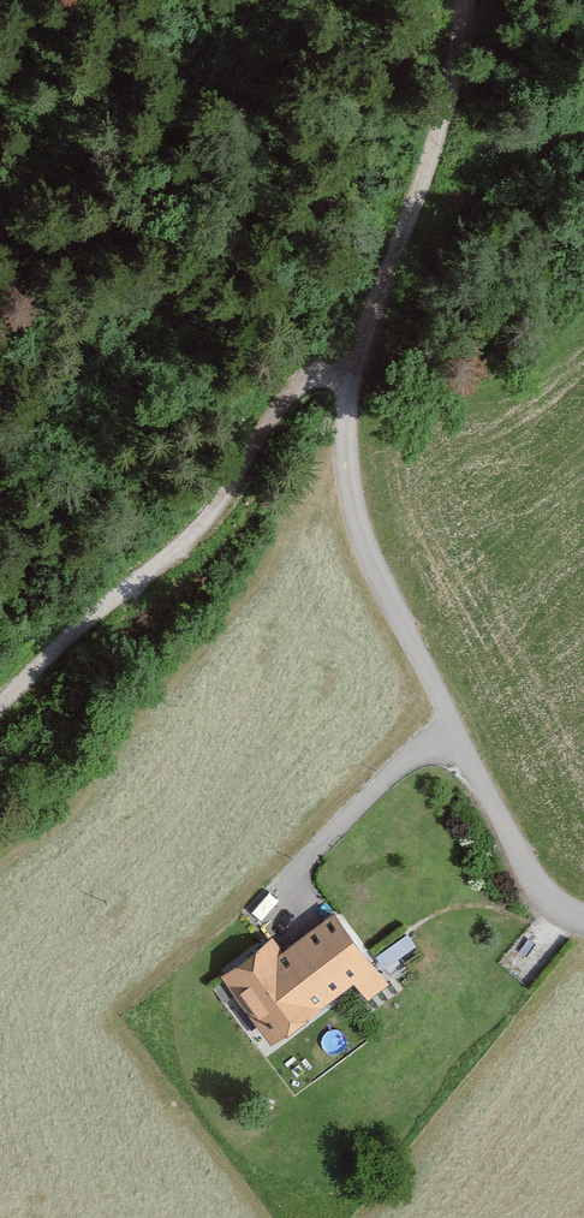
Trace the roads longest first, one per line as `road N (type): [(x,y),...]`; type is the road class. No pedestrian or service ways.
road 1 (track): [(464,0),(452,81),(423,182),(353,354),(339,454),(378,588),(554,908),(583,919)]
road 2 (track): [(0,701),(220,506),(287,396),(353,354)]
road 3 (track): [(459,735),(404,763),(287,884)]

